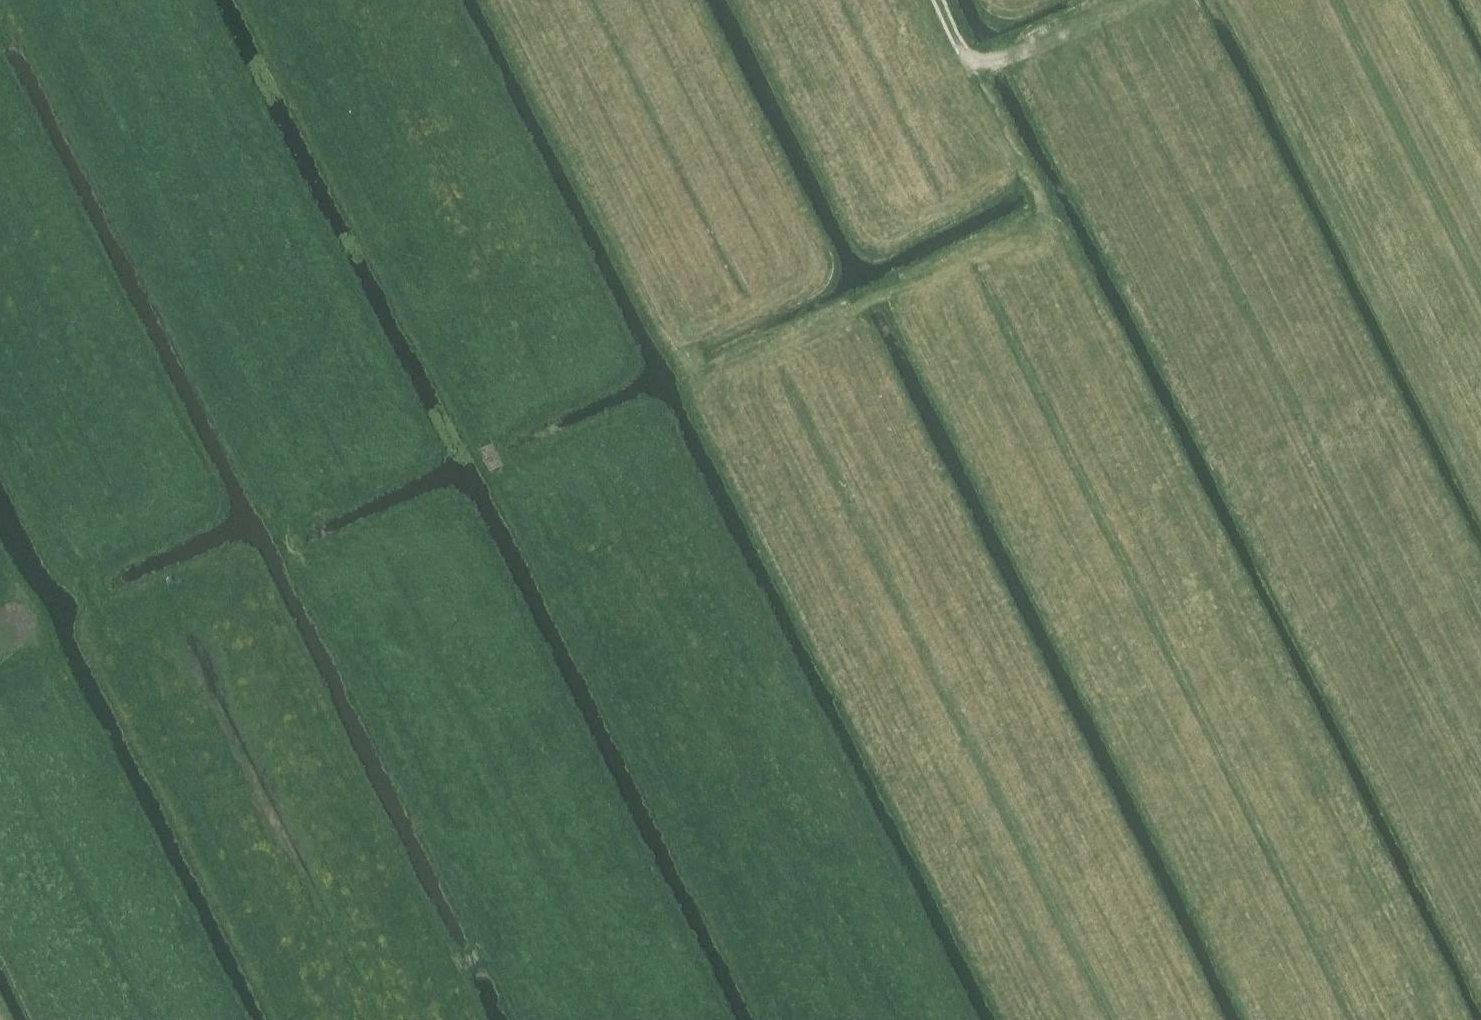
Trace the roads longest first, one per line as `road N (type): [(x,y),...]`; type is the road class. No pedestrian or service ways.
road 1 (track): [(936,0),(963,54),(986,61),(1139,0)]

